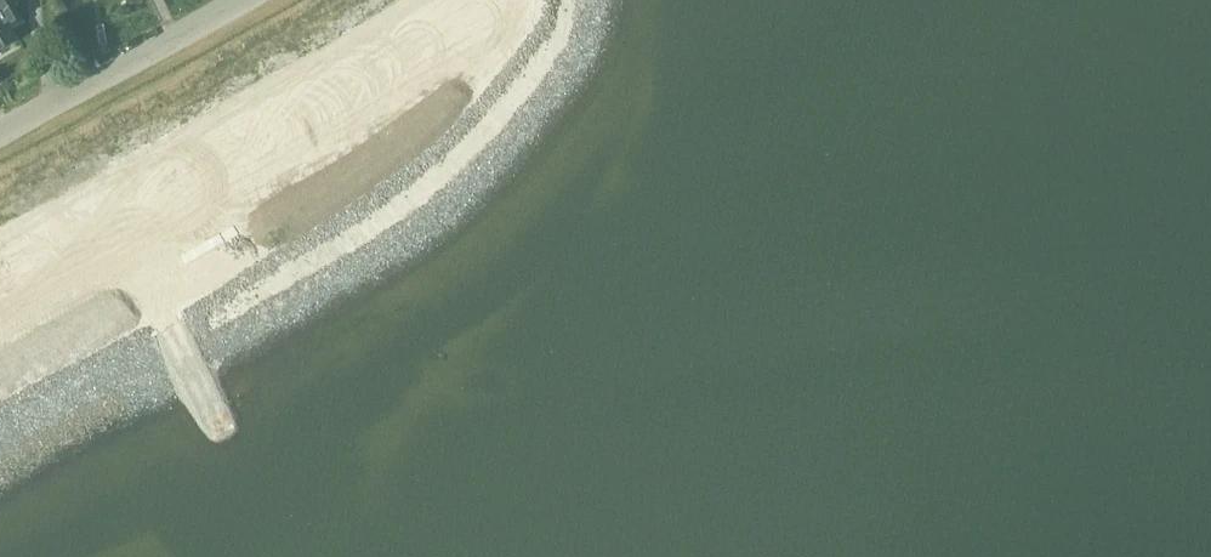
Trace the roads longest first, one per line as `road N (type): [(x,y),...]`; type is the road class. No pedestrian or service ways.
road 1 (tertiary): [(0,142),(246,0)]

